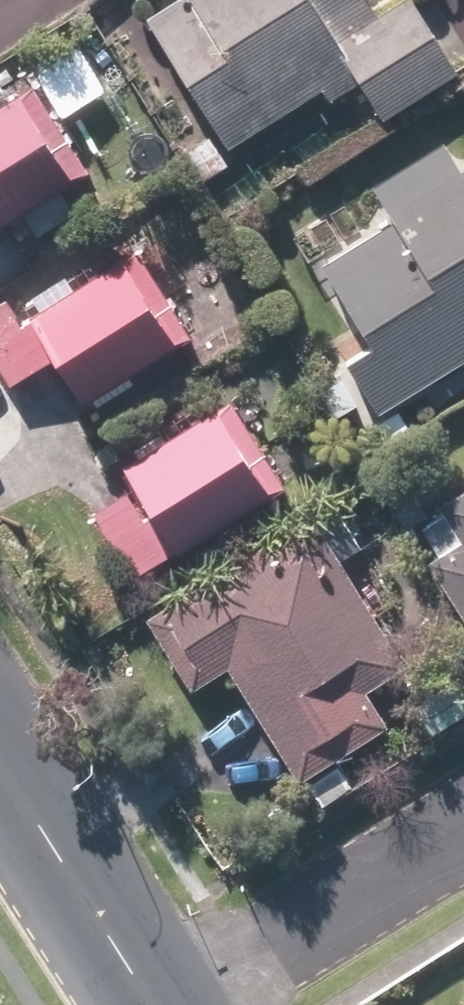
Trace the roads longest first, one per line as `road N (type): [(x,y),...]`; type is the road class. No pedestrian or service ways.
road 1 (residential): [(463,813),(254,959),(207,1004)]
road 2 (secondary): [(149,1004),(0,768)]

